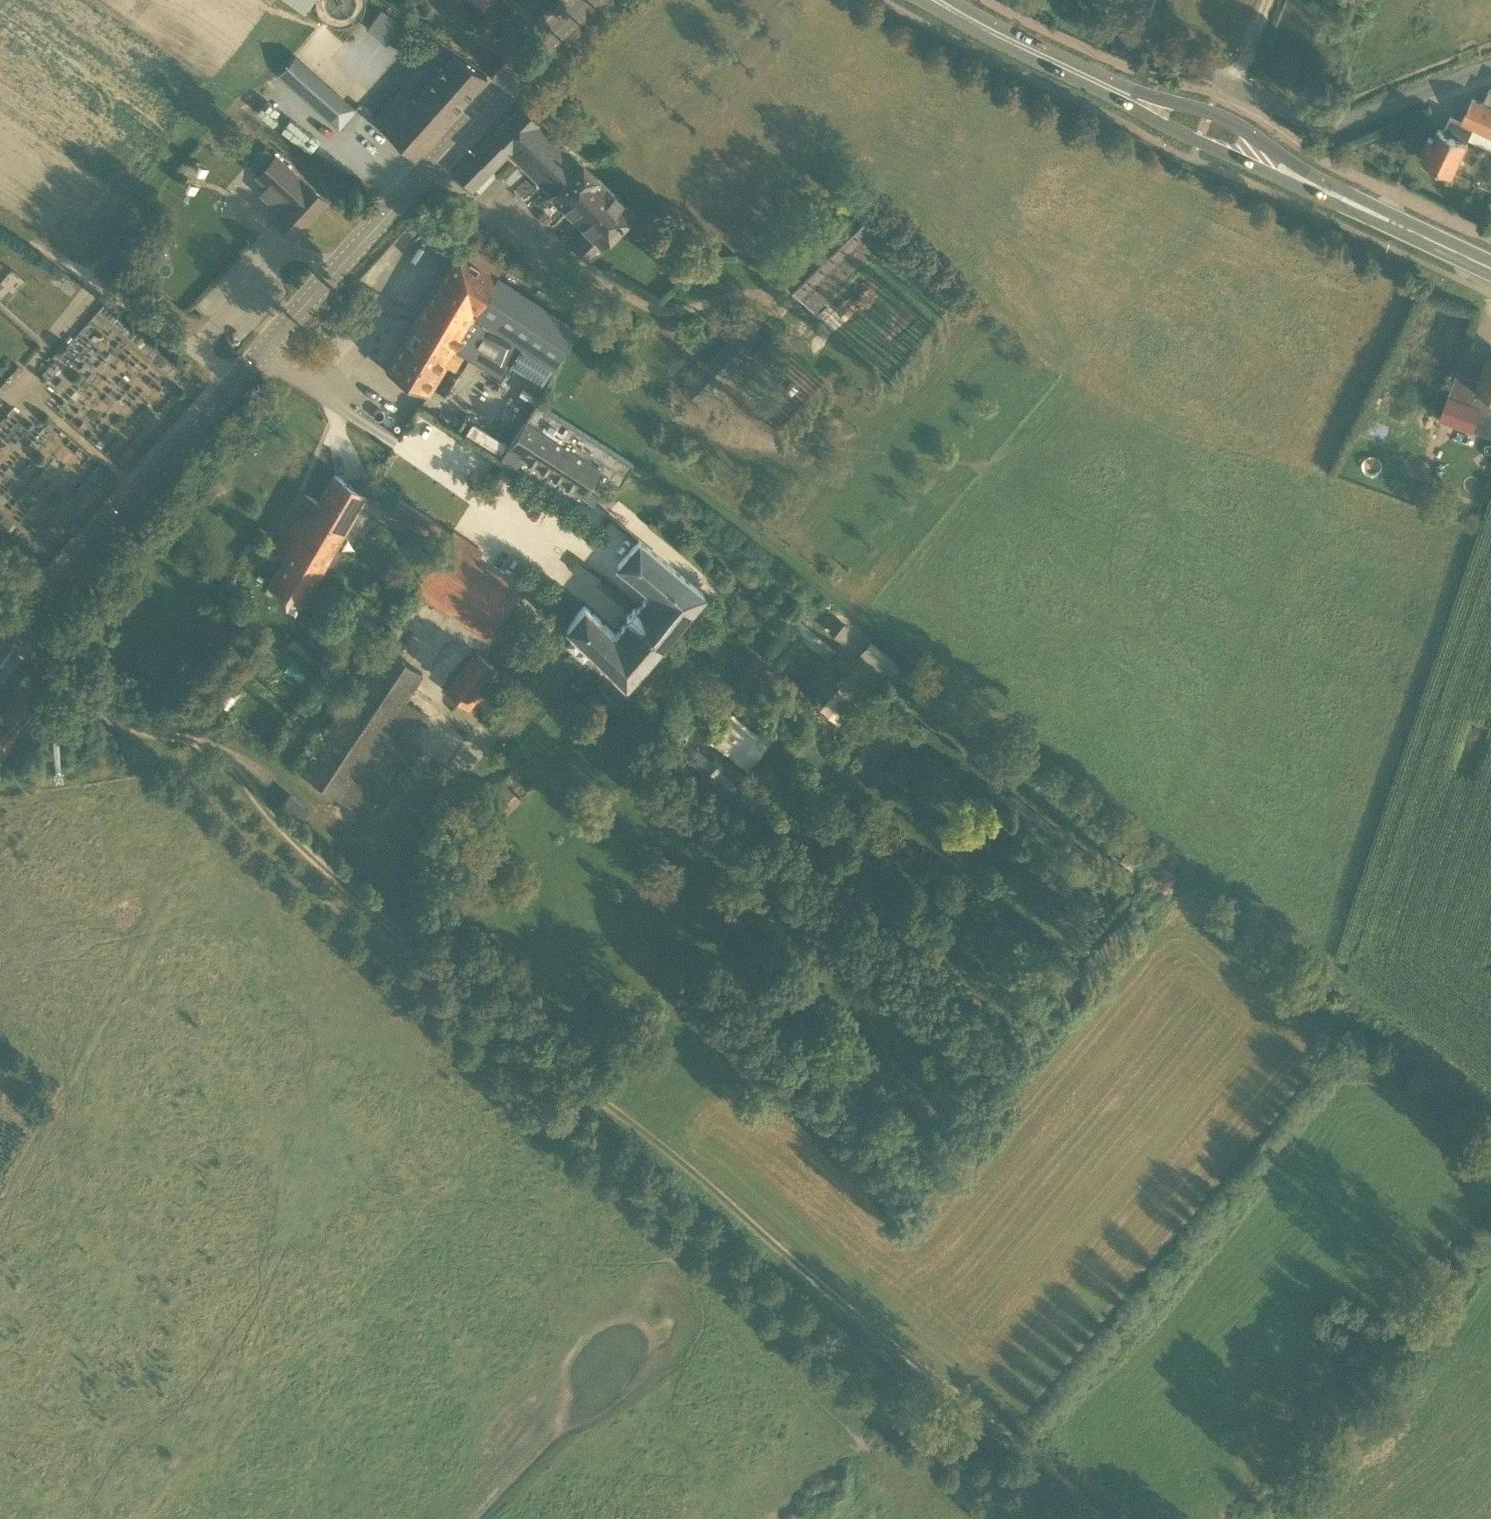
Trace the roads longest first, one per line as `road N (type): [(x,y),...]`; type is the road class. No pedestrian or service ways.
road 1 (track): [(1096,1518),(298,849),(236,762),(205,743),(161,734)]
road 2 (tertiary): [(0,648),(264,349),(594,0)]
road 3 (unclassified): [(1126,38),(1316,122),(1349,122),(1490,72)]
road 4 (track): [(231,386),(0,217)]
road 5 (primary): [(938,0),(1138,101)]
road 6 (primary): [(1325,190),(1229,120),(1138,101)]
road 7 (primary): [(1138,101),(1184,134),(1325,190)]
road 8 (track): [(0,790),(132,774),(143,768),(161,734)]
road 9 (primary): [(1490,267),(1325,190)]
road 10 (track): [(161,734),(105,714),(12,637)]

